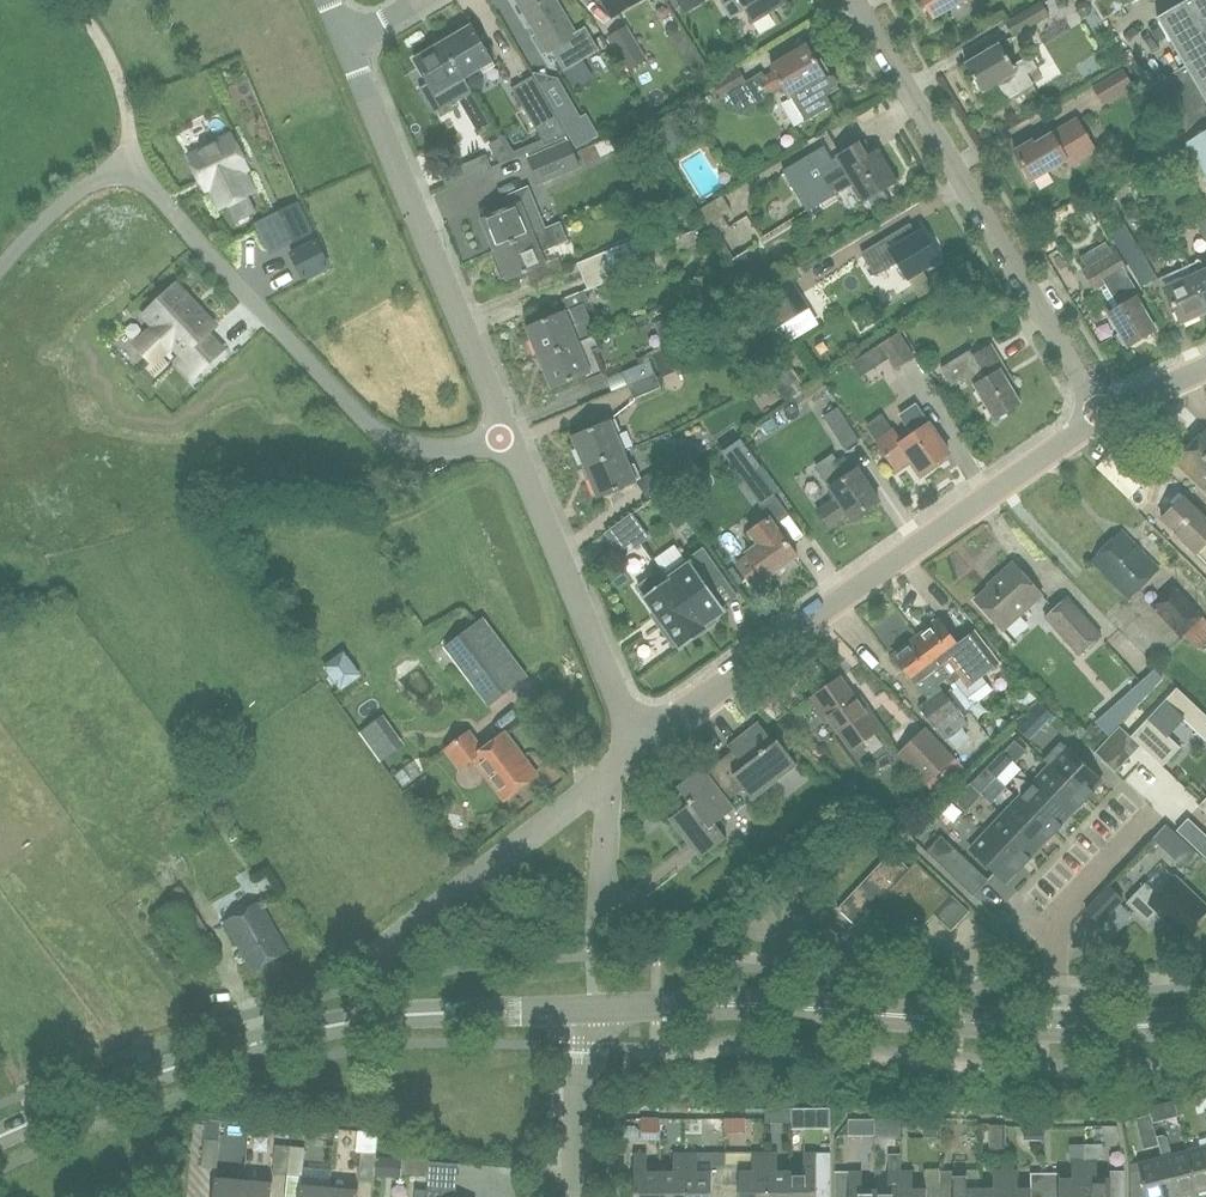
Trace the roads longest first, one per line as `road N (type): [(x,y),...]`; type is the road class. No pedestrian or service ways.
road 1 (tertiary): [(0,1137),(208,1057),(301,1033),(590,1006)]
road 2 (residential): [(639,736),(1099,421)]
road 3 (residential): [(1099,421),(845,0)]
road 4 (residential): [(133,163),(370,417),(428,448),(504,434)]
road 5 (tertiary): [(590,1006),(1055,1025)]
road 6 (residential): [(504,434),(348,54)]
road 7 (residential): [(639,736),(613,702),(504,434)]
road 8 (residential): [(1055,1025),(1063,903),(1157,800)]
road 9 (residential): [(412,913),(604,761)]
road 10 (residential): [(569,1184),(590,1006)]
road 11 (residential): [(133,163),(118,70),(72,0)]
road 12 (residential): [(0,273),(41,222),(103,174),(133,163)]
road 13 (residential): [(604,761),(591,925)]
road 14 (tertiary): [(1055,1025),(1205,1024)]

